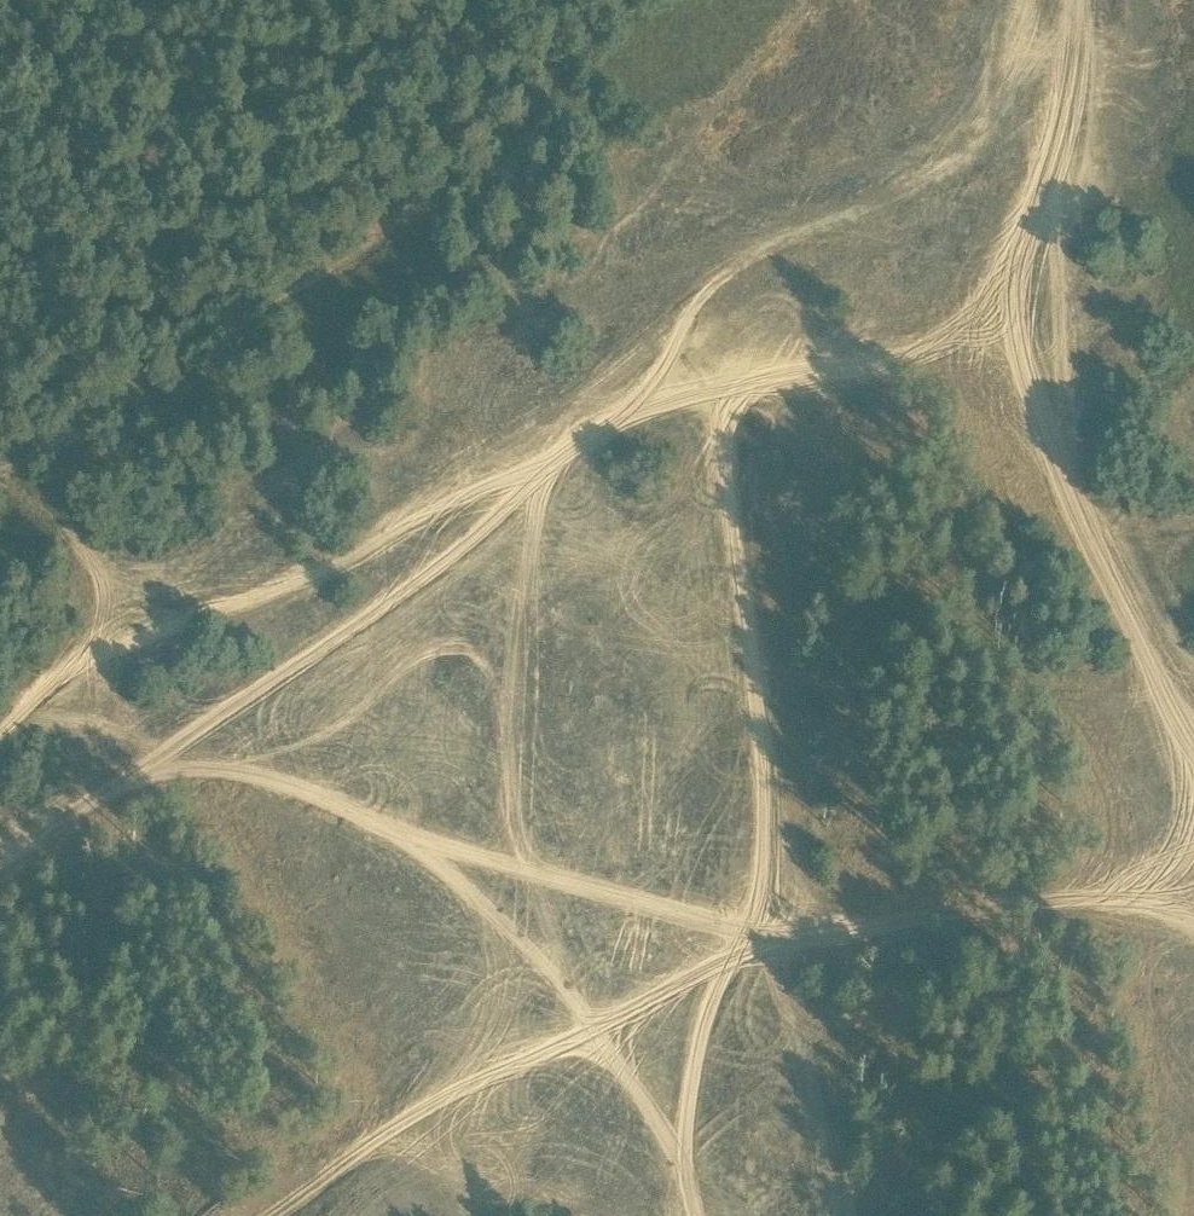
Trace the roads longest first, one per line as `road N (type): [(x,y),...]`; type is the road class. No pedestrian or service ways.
road 1 (track): [(1083,0),(1073,156),(1045,348),(1193,777)]

